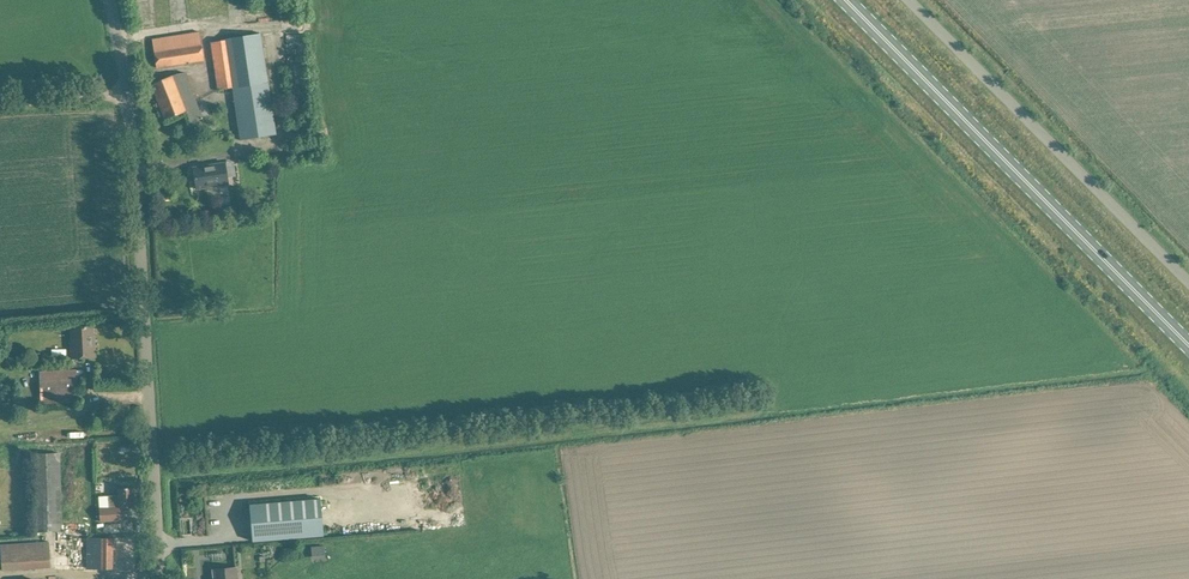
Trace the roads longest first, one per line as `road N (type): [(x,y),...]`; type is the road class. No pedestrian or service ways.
road 1 (unclassified): [(159,578),(128,92)]
road 2 (secondary): [(845,0),(1188,344)]
road 3 (unclassified): [(909,0),(1188,283)]
road 4 (unclassified): [(0,105),(128,92)]

